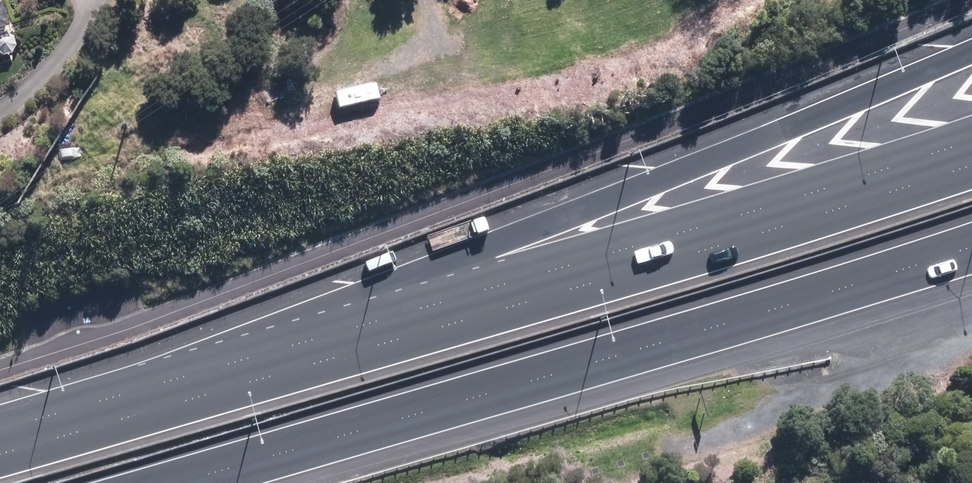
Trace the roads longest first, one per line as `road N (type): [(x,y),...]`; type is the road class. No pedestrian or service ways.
road 1 (motorway): [(178,403),(579,209),(971,50)]
road 2 (motorway): [(178,403),(712,249),(971,165)]
road 3 (motorway): [(971,247),(178,482)]
road 4 (motorway): [(0,455),(178,403)]

